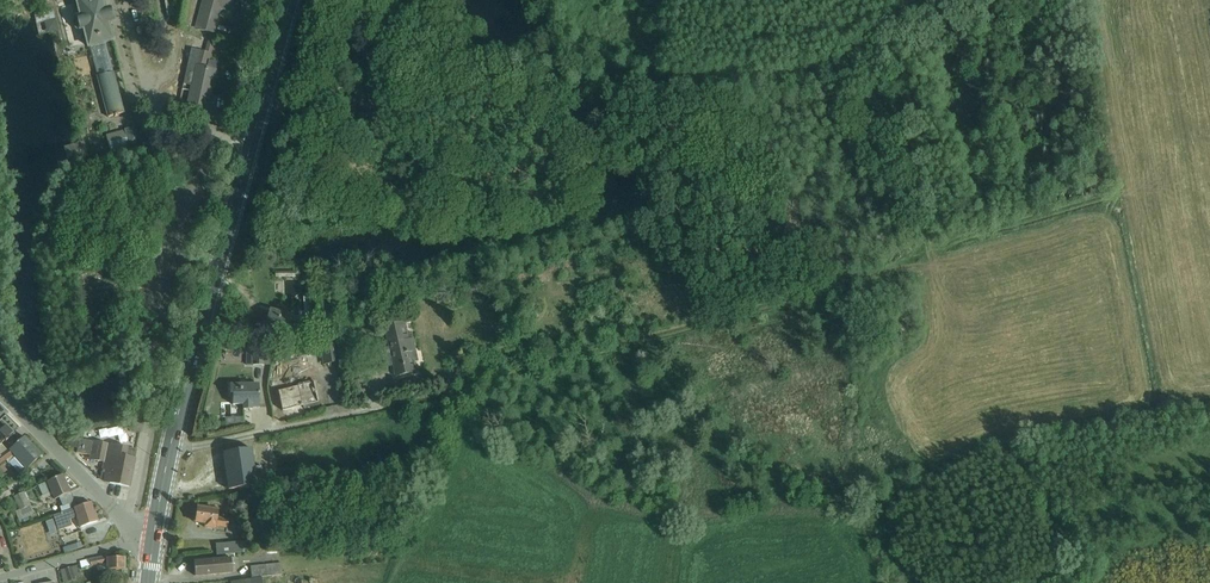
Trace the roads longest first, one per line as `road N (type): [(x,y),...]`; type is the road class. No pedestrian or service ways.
road 1 (track): [(171,446),(198,447),(478,385),(1123,192)]
road 2 (track): [(218,133),(153,409),(123,432),(84,432),(48,421),(0,368)]
road 3 (primary): [(217,272),(290,0)]
road 4 (primary): [(217,272),(154,538)]
road 5 (track): [(931,251),(900,38),(903,0)]
road 6 (residential): [(0,395),(118,516),(154,538)]
road 7 (residential): [(0,578),(154,538)]

